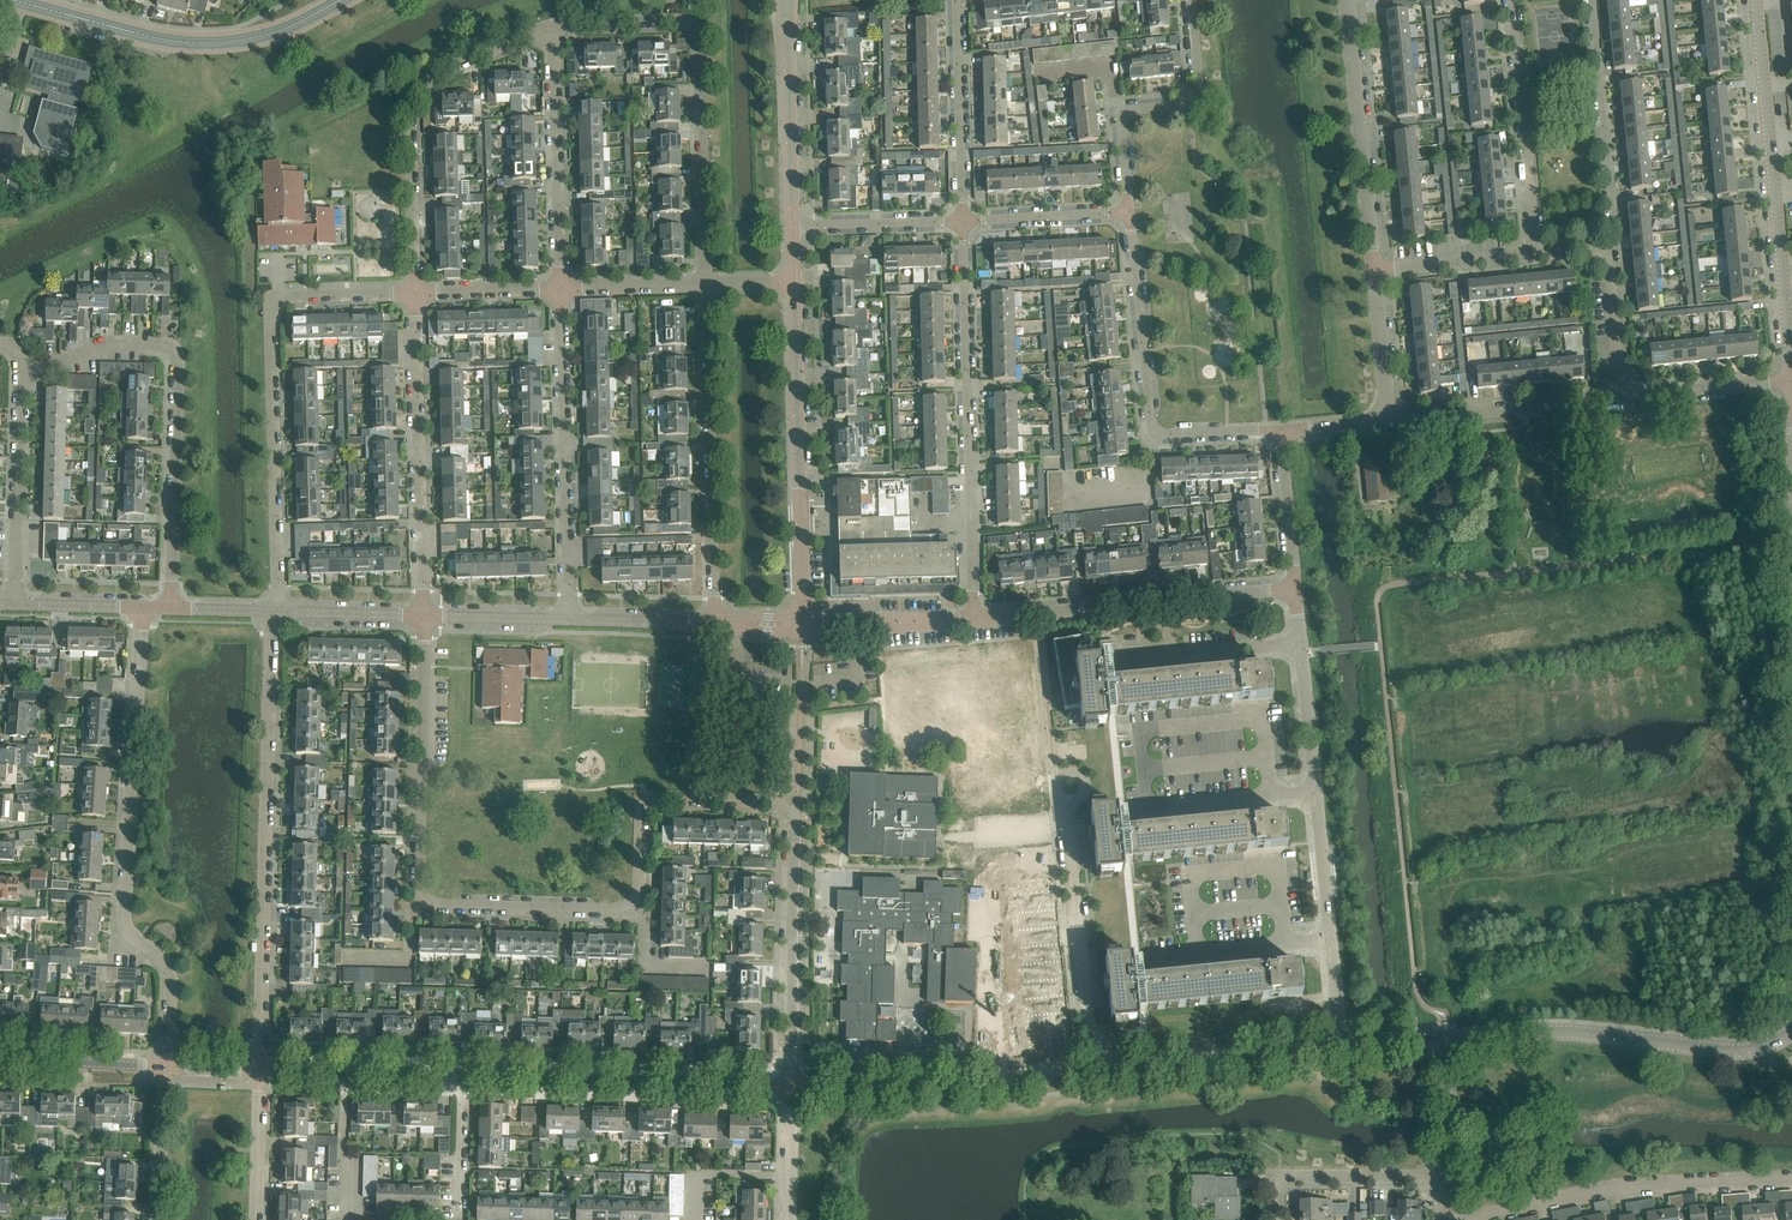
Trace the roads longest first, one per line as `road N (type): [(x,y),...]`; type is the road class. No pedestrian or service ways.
road 1 (residential): [(791,1085),(789,805),(650,800),(641,817),(640,891),(636,907),(625,912),(422,901),(423,616)]
road 2 (residential): [(165,1067),(170,973),(128,930),(124,914),(142,608)]
road 3 (residential): [(260,1071),(275,612)]
road 4 (residential): [(275,612),(272,306),(287,297),(415,293)]
road 5 (residential): [(171,609),(175,358),(155,345),(112,343),(20,375)]
road 6 (residential): [(554,25),(680,20),(696,28),(706,286)]
road 7 (residential): [(973,620),(962,221)]
road 8 (tertiary): [(1791,382),(1755,0)]
road 9 (residential): [(415,293),(413,86),(554,25)]
road 10 (tertiary): [(1447,1039),(1545,1030),(1741,1050),(1791,1029)]
road 11 (unclassified): [(1281,429),(1154,431),(1130,211)]
road 12 (secondary): [(342,0),(268,34),(203,44),(11,0)]
road 13 (unclassified): [(803,626),(794,283)]
road 14 (residential): [(1791,1178),(1643,1183),(1455,1219)]
road 15 (residential): [(714,624),(706,286)]
road 16 (residential): [(569,619),(561,289)]
road 17 (tertiary): [(791,1085),(464,1077)]
road 18 (unclassified): [(1295,589),(973,620)]
road 19 (residential): [(423,616),(415,293)]
road 20 (tertiary): [(1109,1073),(962,1087),(791,1085)]
road 21 (unclassified): [(1331,939),(1300,642)]
road 22 (residential): [(1374,270),(1347,0)]
road 23 (unclassified): [(1130,211),(1123,114),(1196,97),(1191,0)]
road 24 (residential): [(561,289),(554,25)]
road 25 (residential): [(1067,817),(1087,1012),(1109,1073)]
road 26 (residential): [(1592,0),(1615,223),(1601,256)]
road 27 (residential): [(1511,0),(1537,254)]
road 28 (tertiary): [(1342,1050),(1109,1073)]
road 29 (unclassified): [(1390,420),(1623,398)]
road 30 (residential): [(15,605),(20,375)]
road 31 (unclassified): [(792,225),(787,0)]
road 32 (residential): [(962,221),(957,0)]
road 33 (residential): [(1273,1219),(1276,1179),(1286,1177),(1449,1176)]
road 34 (residential): [(1153,957),(1331,939)]
road 35 (unclassified): [(973,620),(803,626)]
road 36 (residential): [(792,225),(962,221)]
road 37 (unclassified): [(1623,398),(1791,382)]
road 38 (residential): [(962,221),(1130,211)]
road 39 (tertiary): [(165,1067),(0,1056)]
road 40 (residential): [(1374,270),(1537,254)]
road 41 (unclassified): [(1295,589),(1281,429)]
road 42 (residential): [(156,1219),(165,1067)]
road 43 (residential): [(1390,420),(1374,270)]
road 44 (residential): [(256,1219),(260,1071)]
road 45 (unclassified): [(423,616),(275,612)]
road 46 (residential): [(415,293),(561,289)]
road 47 (unclassified): [(569,619),(423,616)]
road 48 (residential): [(352,1219),(345,1074)]
road 49 (unclassified): [(714,624),(569,619)]
road 50 (residential): [(561,289),(706,286)]
road 51 (residential): [(1623,398),(1611,280),(1601,256)]
road 52 (residential): [(460,1218),(464,1077)]
road 53 (residential): [(694,1219),(695,1175),(789,1178)]
road 54 (residential): [(1449,1176),(1447,1039)]
road 55 (unclassified): [(142,608),(15,605)]
road 56 (residential): [(1181,654),(1300,642)]

